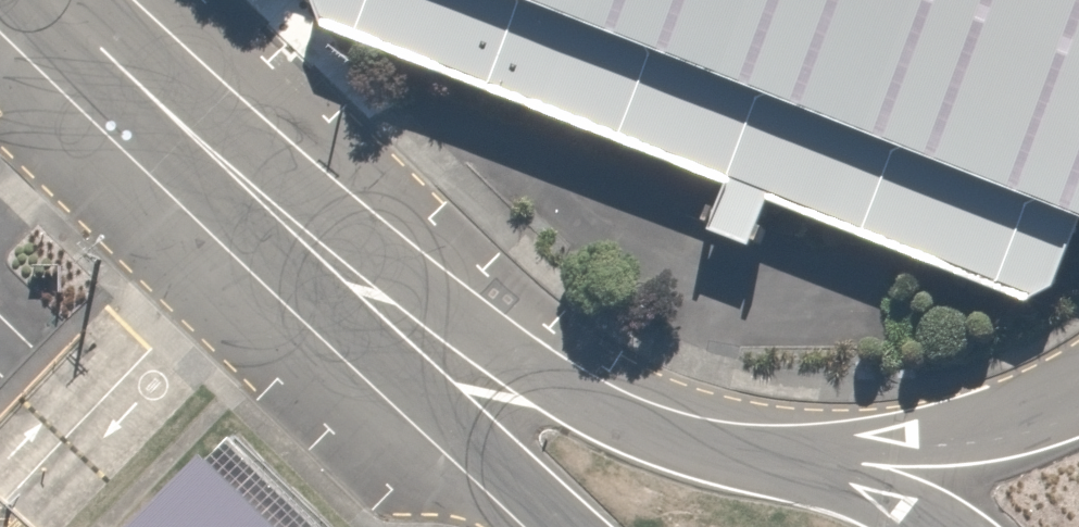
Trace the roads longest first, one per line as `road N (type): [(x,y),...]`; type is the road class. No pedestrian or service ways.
road 1 (unclassified): [(126,74),(552,405),(668,440)]
road 2 (unclassified): [(523,526),(344,339),(126,74)]
road 3 (unclassified): [(668,440),(880,448),(1000,432),(1078,402)]
road 4 (unclassified): [(668,440),(884,510),(908,526)]

